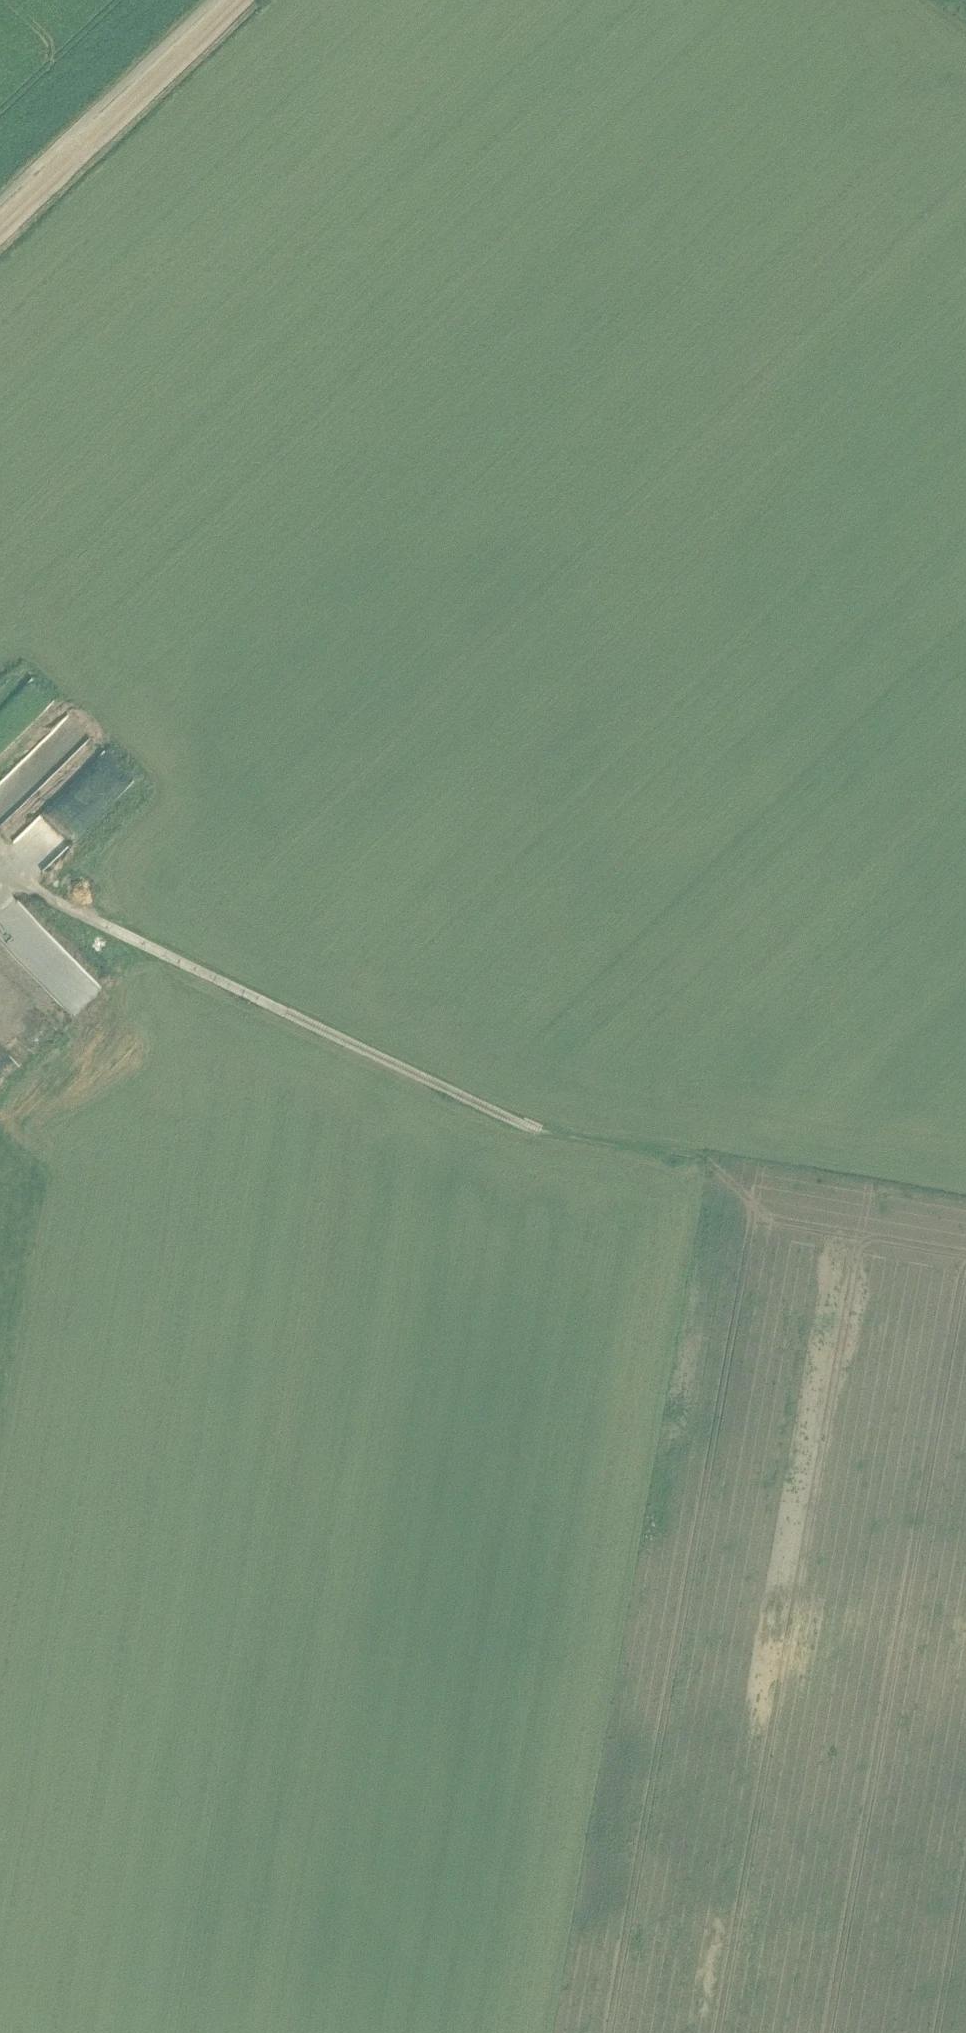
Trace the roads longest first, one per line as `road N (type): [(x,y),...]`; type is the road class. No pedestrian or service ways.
road 1 (track): [(0,227),(237,0)]

